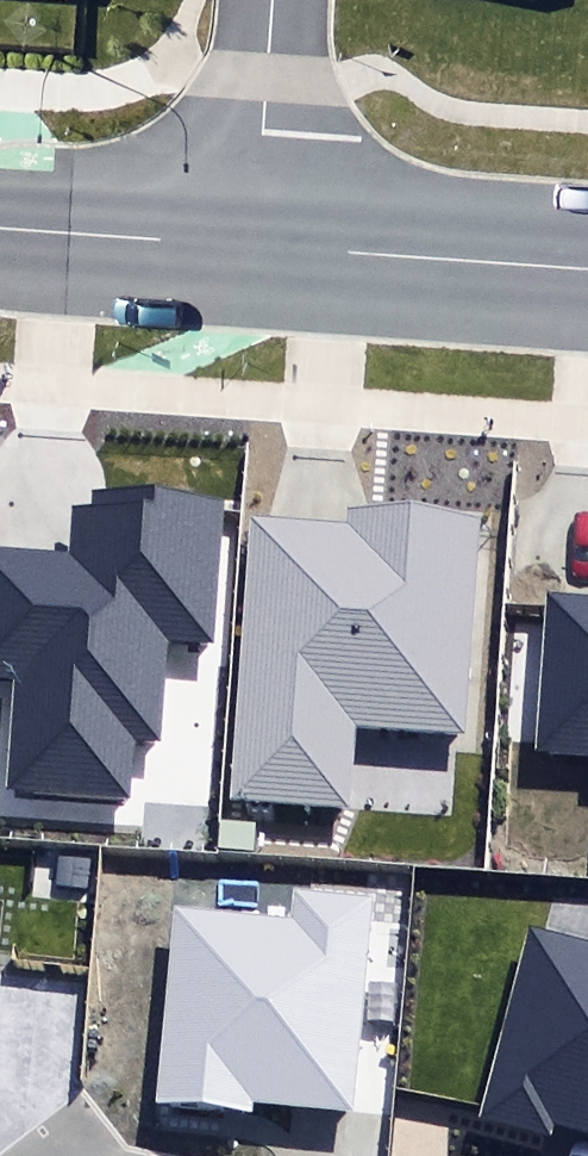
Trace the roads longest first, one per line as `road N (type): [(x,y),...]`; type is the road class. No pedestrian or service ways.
road 1 (residential): [(587,268),(254,243)]
road 2 (residential): [(254,243),(0,228)]
road 3 (residential): [(254,243),(272,0)]

